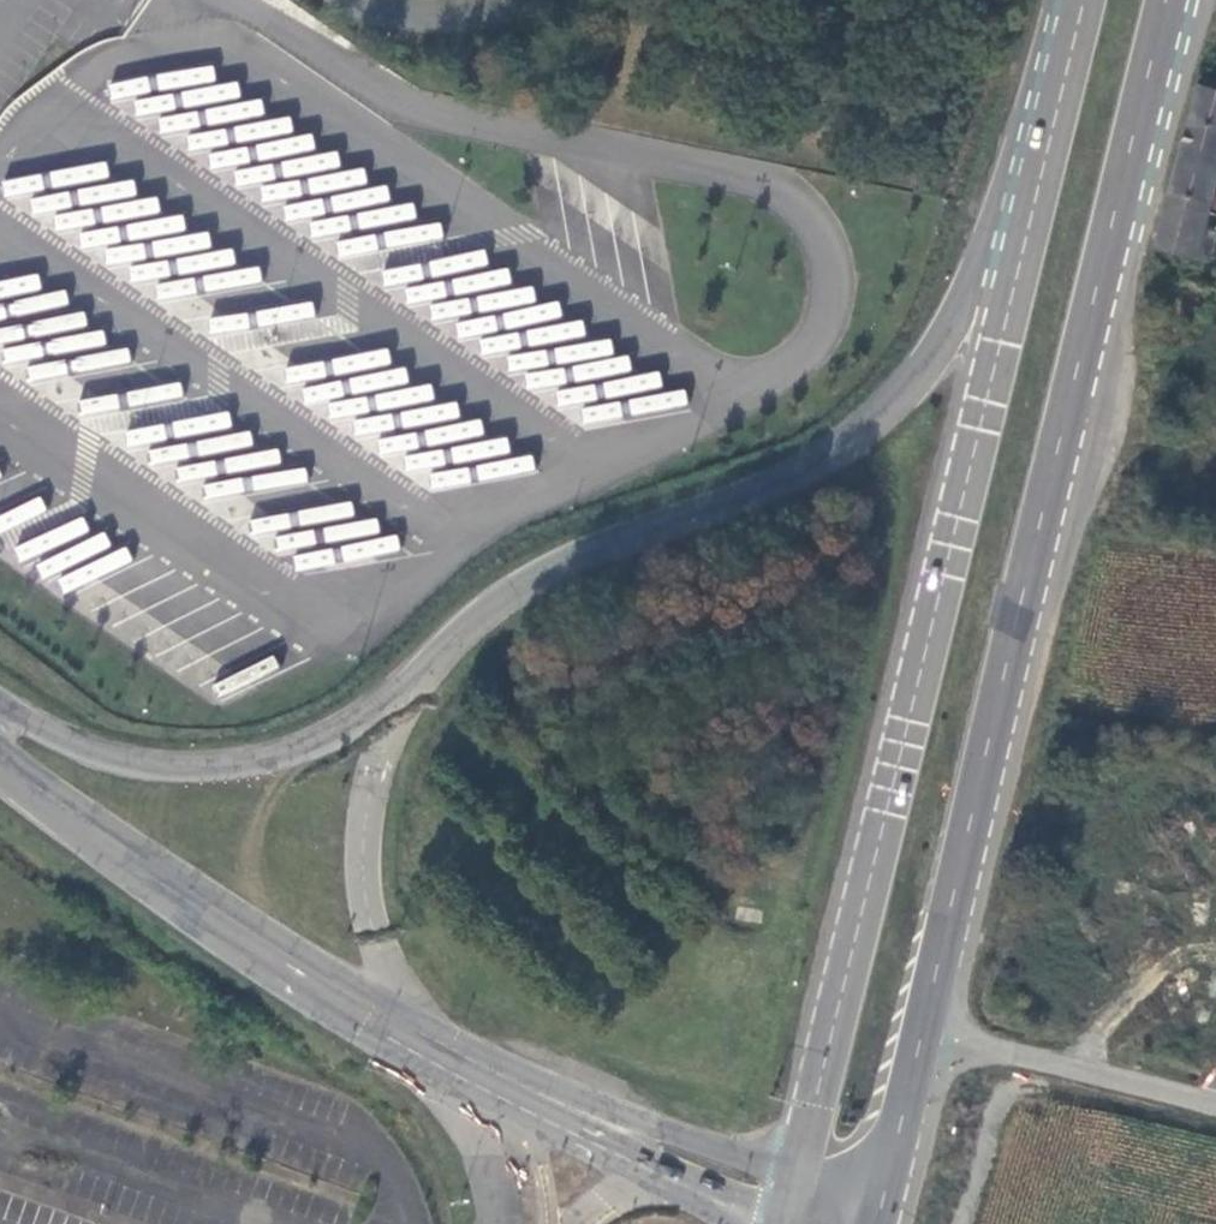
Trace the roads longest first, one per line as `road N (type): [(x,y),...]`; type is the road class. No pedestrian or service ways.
road 1 (primary): [(1088,0),(792,1194)]
road 2 (primary): [(925,1032),(1166,0)]
road 3 (tertiary): [(1060,0),(974,267),(932,354),(876,428),(758,501),(584,559),(481,607),(401,683)]
road 4 (tertiary): [(0,754),(144,872),(437,1049)]
road 5 (tertiary): [(401,683),(315,739),(248,764),(152,769),(48,736),(0,704)]
road 6 (tertiary): [(401,683),(372,775),(362,858),(368,939),(437,1049)]
road 7 (tertiary): [(437,1049),(506,1088),(792,1194)]
road 8 (unclassified): [(925,1032),(1215,1103)]
road 9 (unclassified): [(346,0),(415,28),(532,0)]
road 10 (primary): [(880,1209),(925,1032)]

